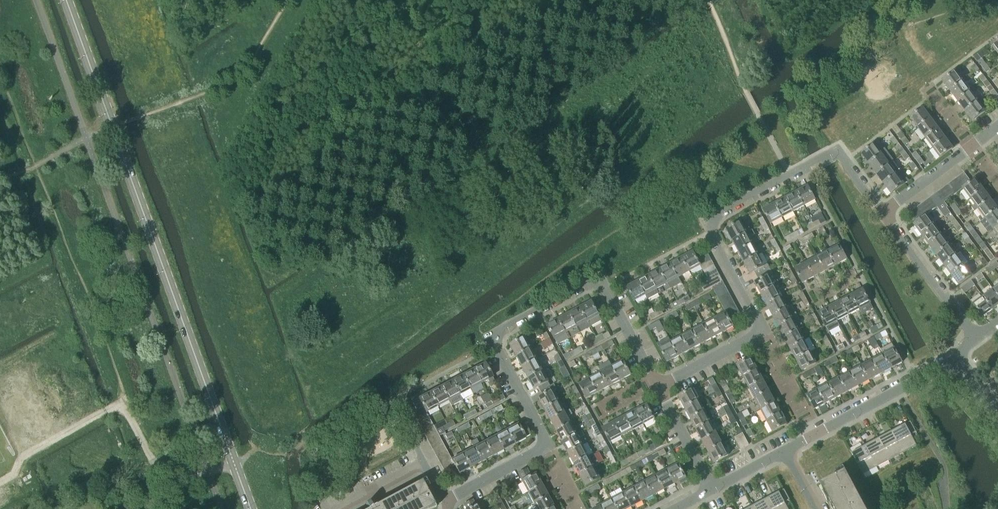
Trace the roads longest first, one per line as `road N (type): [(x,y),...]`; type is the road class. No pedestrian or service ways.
road 1 (secondary): [(68,0),(252,508)]
road 2 (residential): [(660,385),(603,283),(494,341),(548,443),(447,504)]
road 3 (residential): [(660,385),(763,331),(707,220),(839,149),(887,212)]
road 4 (residential): [(958,369),(926,371),(780,452)]
road 5 (residential): [(887,212),(977,337)]
road 6 (residential): [(997,130),(887,212)]

